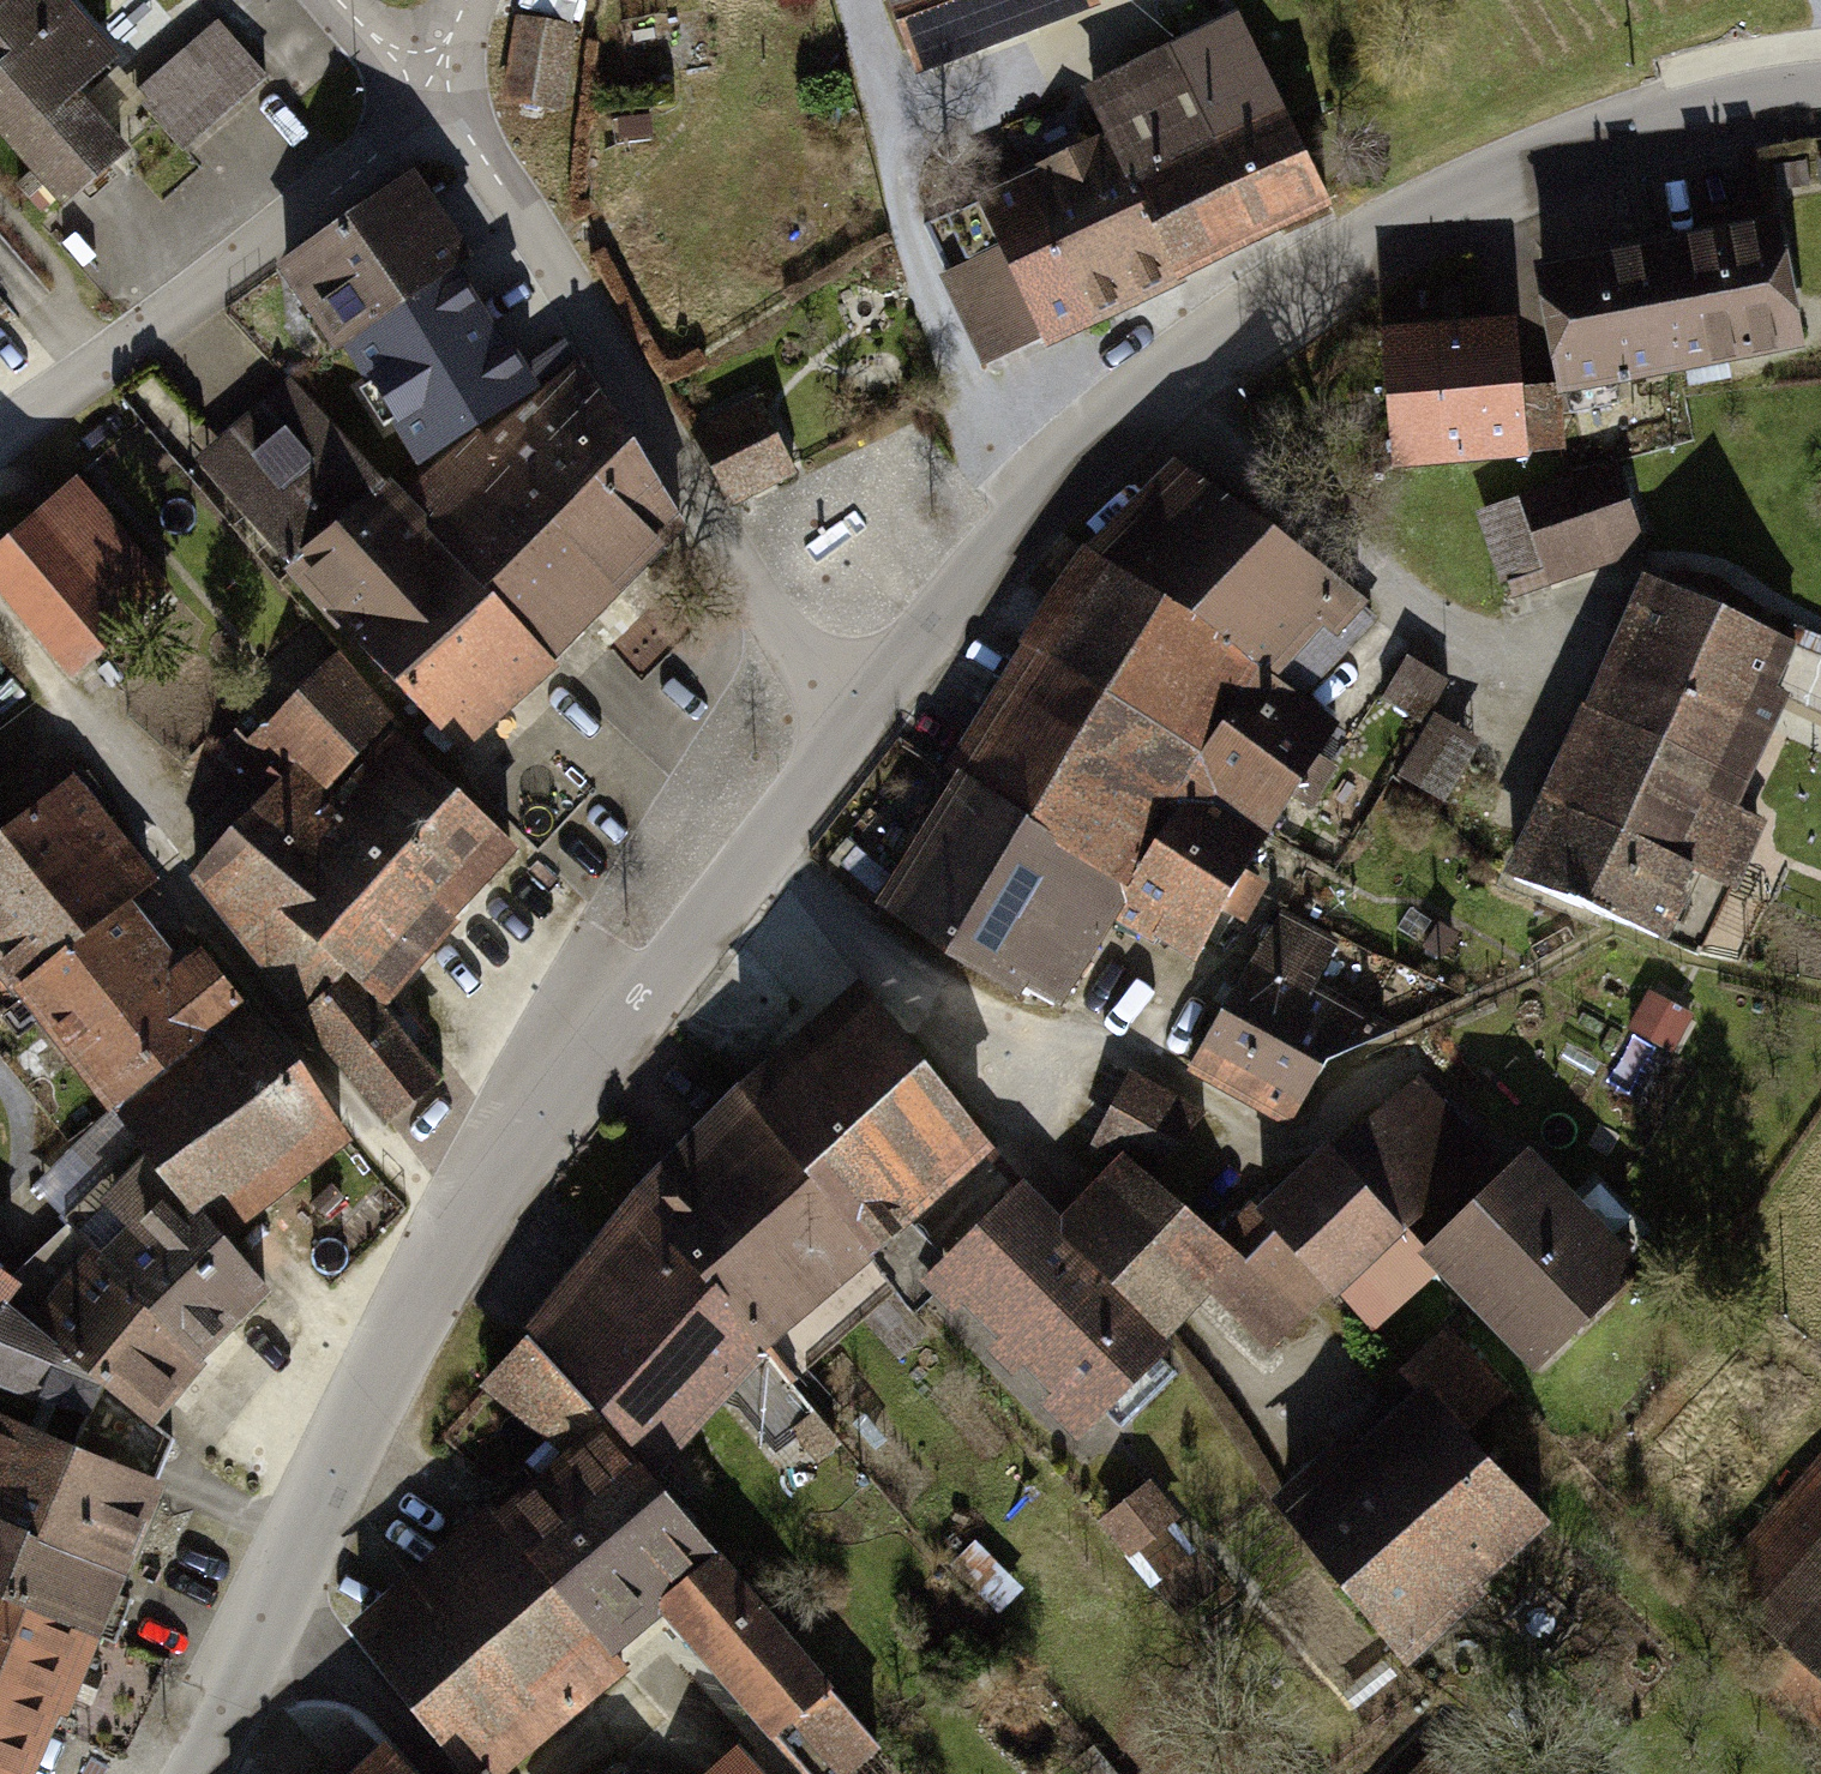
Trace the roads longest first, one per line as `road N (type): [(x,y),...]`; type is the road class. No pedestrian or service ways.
road 1 (residential): [(1820,92),(1695,111),(1420,213),(1280,300),(1142,400),(1037,496),(857,728)]
road 2 (residential): [(857,728),(463,1237),(395,1348),(264,1632)]
road 3 (residential): [(857,728),(426,87)]
road 4 (residential): [(426,87),(375,148),(261,244),(0,436)]
road 5 (residential): [(264,1632),(408,1719),(456,1773)]
road 6 (residential): [(264,1632),(198,1773)]

